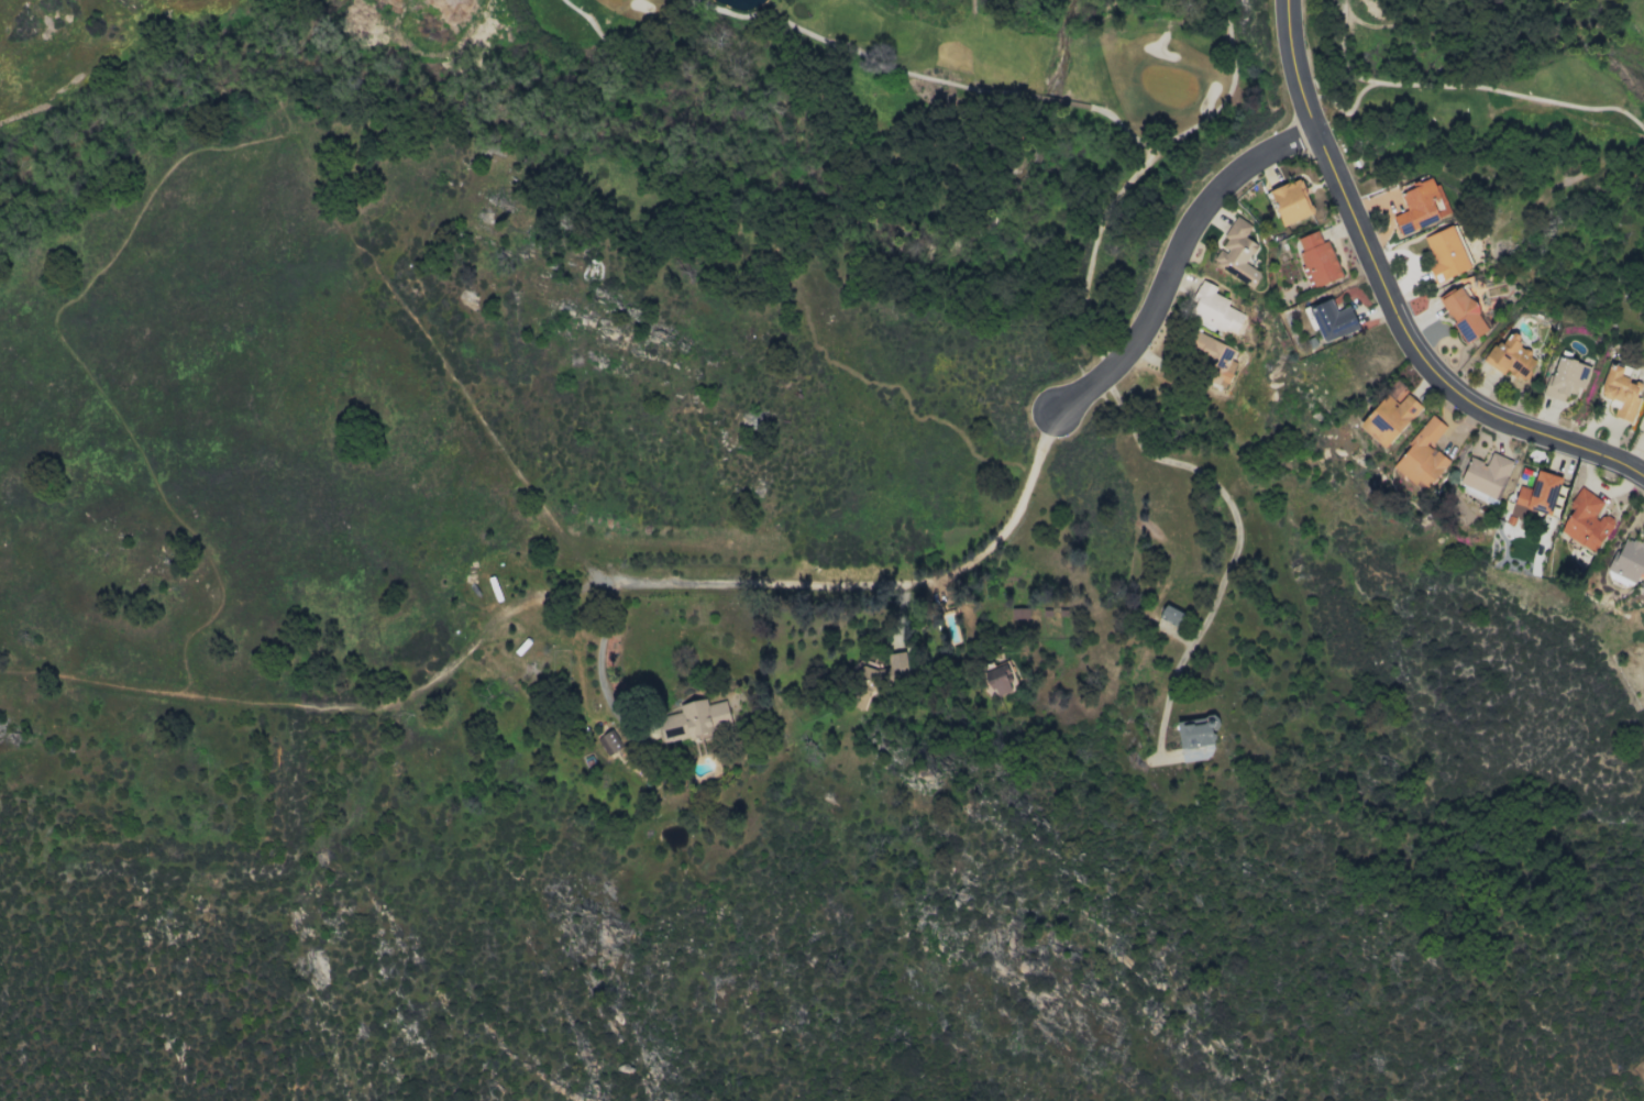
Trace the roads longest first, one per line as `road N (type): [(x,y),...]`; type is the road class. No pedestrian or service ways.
road 1 (residential): [(380,703),(423,682),(472,626),(530,587),(908,585),(968,568),(997,544),(1024,505),(1057,411),(1106,376),(1149,321),(1193,221),(1261,155),(1318,134)]
road 2 (residential): [(1289,0),(1303,100),(1404,330),(1431,370),(1503,421),(1643,477)]

